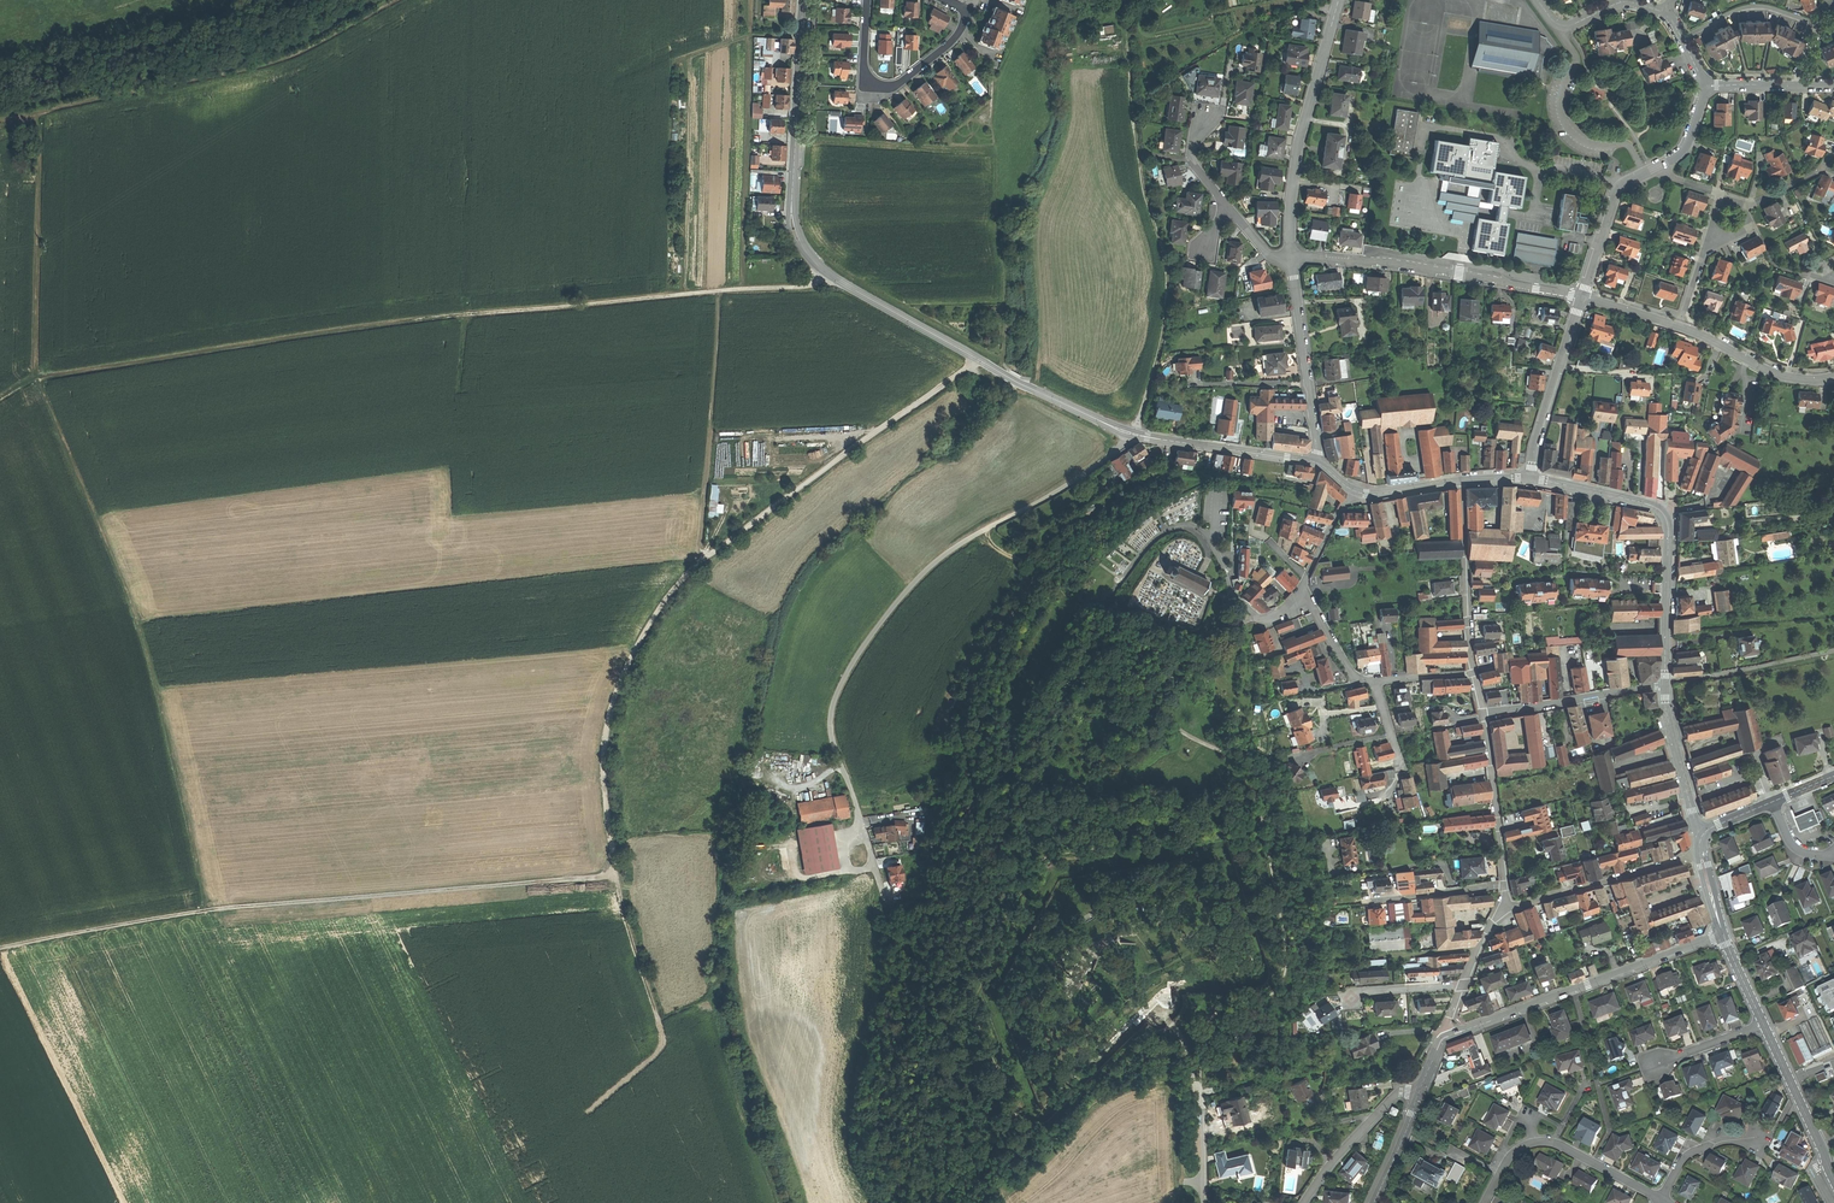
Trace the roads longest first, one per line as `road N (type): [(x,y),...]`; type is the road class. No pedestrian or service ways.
road 1 (track): [(978,360),(698,563),(646,629),(611,713),(605,792),(616,875),(663,1041),(587,1113)]
road 2 (track): [(826,273),(815,286),(792,289),(469,314),(222,349),(30,379),(0,397)]
road 3 (track): [(1261,820),(1040,861),(972,978),(981,1029),(1028,1122),(1063,1142),(1109,1099),(1166,1079),(1174,1087),(1183,1180),(1203,1186)]
road 4 (track): [(396,0),(278,62),(39,113),(36,378)]
road 5 (tertiary): [(803,0),(792,220),(808,255),(844,285),(1003,374),(1133,435)]
road 6 (track): [(0,948),(209,910),(616,875)]
road 7 (track): [(1240,611),(1215,632),(1180,641),(1170,711),(1182,731),(1228,758),(1255,803),(1285,971),(1273,990),(1215,1015),(1203,1039),(1200,1093)]
road 8 (residential): [(886,893),(836,734),(841,688),(920,575),(1133,435)]
road 9 (track): [(38,378),(118,570),(157,690),(206,910)]
road 10 (track): [(1133,435),(1168,306),(1168,270),(1142,182),(1128,41),(1150,0)]
road 11 (track): [(889,1202),(862,1145),(861,1112),(895,935),(886,893)]
road 12 (tertiary): [(1530,479),(1661,511),(1669,539),(1665,684)]
road 13 (residential): [(1582,296),(1372,262),(1291,259)]
road 14 (track): [(986,529),(1093,607),(1117,591),(1169,530),(1200,527),(1213,536)]
road 15 (track): [(0,952),(125,1202)]
road 16 (residential): [(1723,934),(1467,1028)]
road 17 (track): [(708,556),(700,549),(720,292)]
road 18 (residential): [(1291,259),(1300,140),(1339,0)]
road 19 (residential): [(1582,296),(1615,194),(1689,145),(1706,86)]
road 20 (residential): [(1485,1202),(1511,1156),(1543,1142),(1662,1199)]
road 21 (residential): [(968,12),(951,44),(883,87),(865,65),(868,0)]
road 22 (residential): [(1291,259),(1318,461)]
road 23 (residential): [(1700,852),(1506,908)]
road 24 (residential): [(1474,674),(1461,480)]
road 25 (residential): [(1530,479),(1582,296)]
road 26 (tertiary): [(1133,435),(1318,461)]
road 27 (residential): [(1665,684),(1484,714)]
road 28 (residential): [(1504,885),(1484,714)]
road 29 (residential): [(1679,326),(1778,374),(1833,376)]
road 30 (residential): [(1418,1093),(1391,1098),(1304,1202)]
road 31 (tertiary): [(1665,684),(1702,835)]
road 32 (residential): [(1299,594),(1266,620),(1240,611),(1213,536)]
road 33 (residential): [(1504,885),(1366,901)]
road 34 (residential): [(1464,981),(1327,992)]
road 35 (residential): [(1833,85),(1706,86)]
road 36 (residential): [(1662,1199),(1689,1154),(1756,1137)]
road 37 (residential): [(1299,594),(1354,678),(1374,680)]

